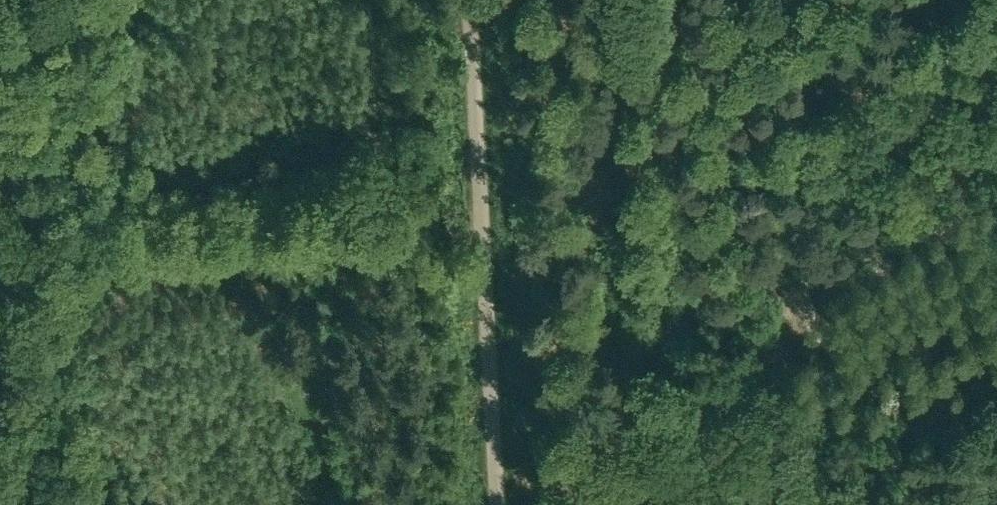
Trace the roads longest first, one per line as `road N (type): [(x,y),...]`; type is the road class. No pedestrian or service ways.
road 1 (unclassified): [(496,504),(467,0)]

